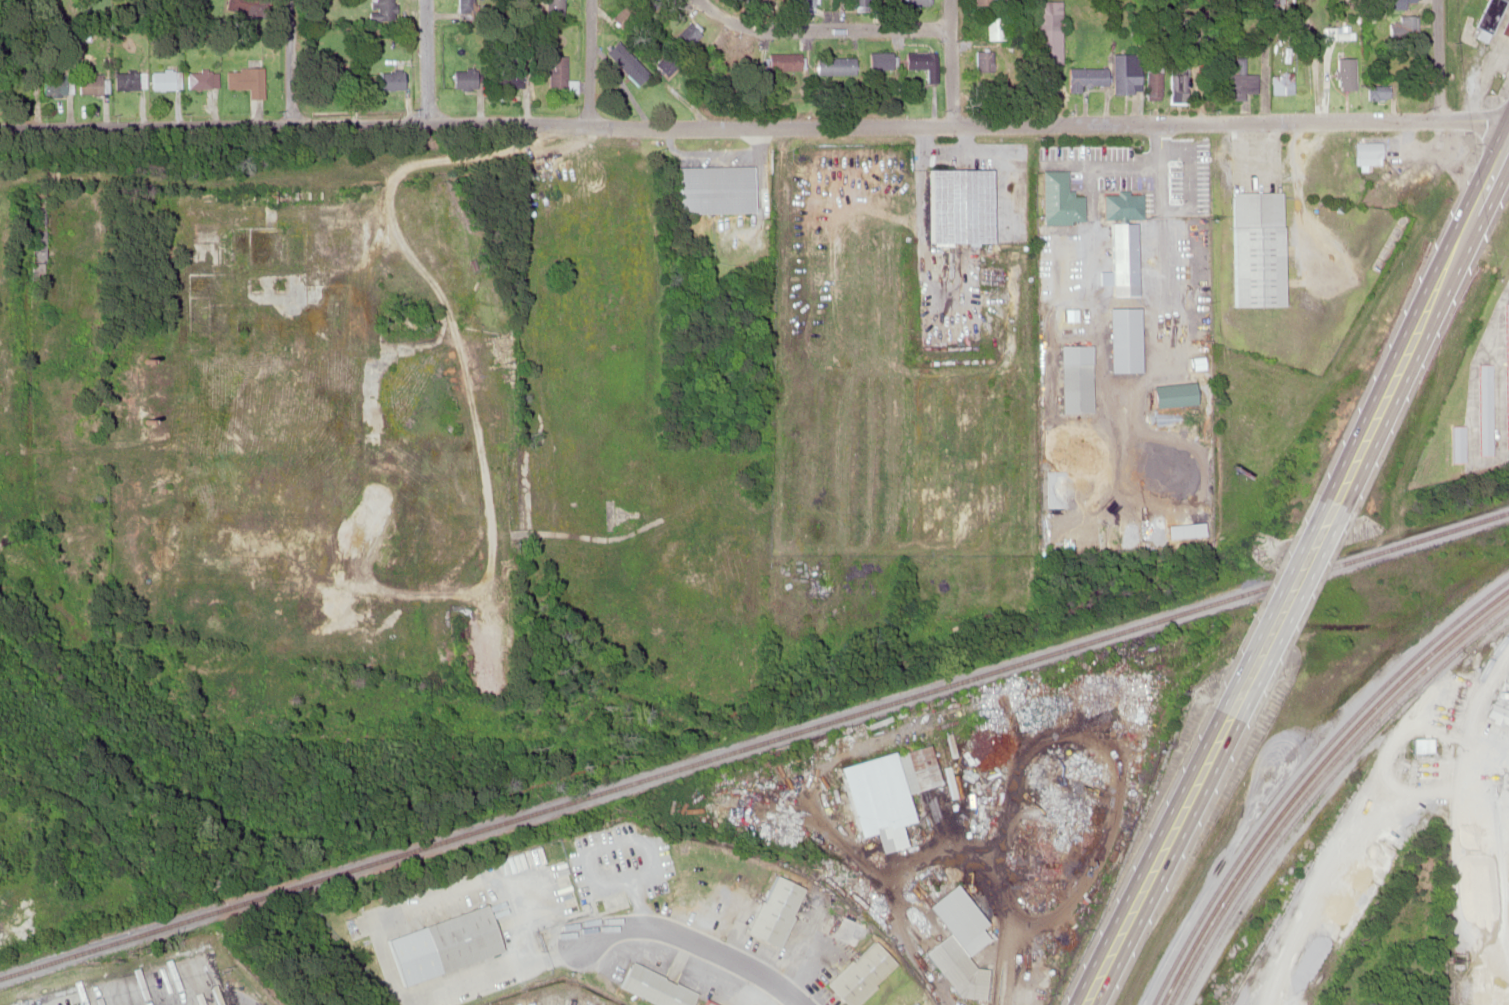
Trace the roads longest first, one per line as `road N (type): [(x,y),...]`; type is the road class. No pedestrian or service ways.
road 1 (residential): [(0,123),(1508,117)]
road 2 (primary): [(1322,498),(1508,138)]
road 3 (primary): [(1083,1004),(1221,708)]
road 4 (residential): [(953,29),(765,27),(706,0)]
road 5 (primary): [(1221,708),(1322,498)]
road 6 (residential): [(952,125),(952,0)]
road 7 (residential): [(588,123),(588,0)]
road 8 (residential): [(428,121),(426,0)]

